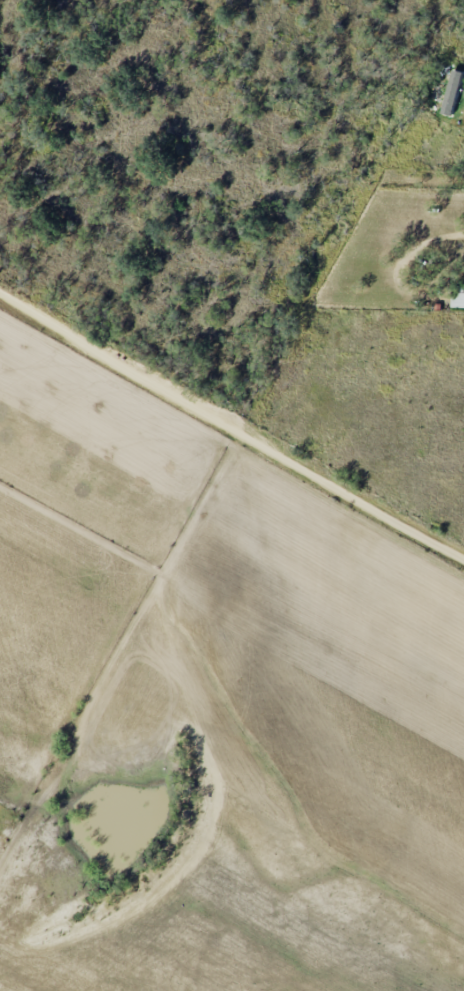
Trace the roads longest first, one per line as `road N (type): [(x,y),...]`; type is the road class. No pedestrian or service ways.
road 1 (residential): [(463,562),(0,294)]

